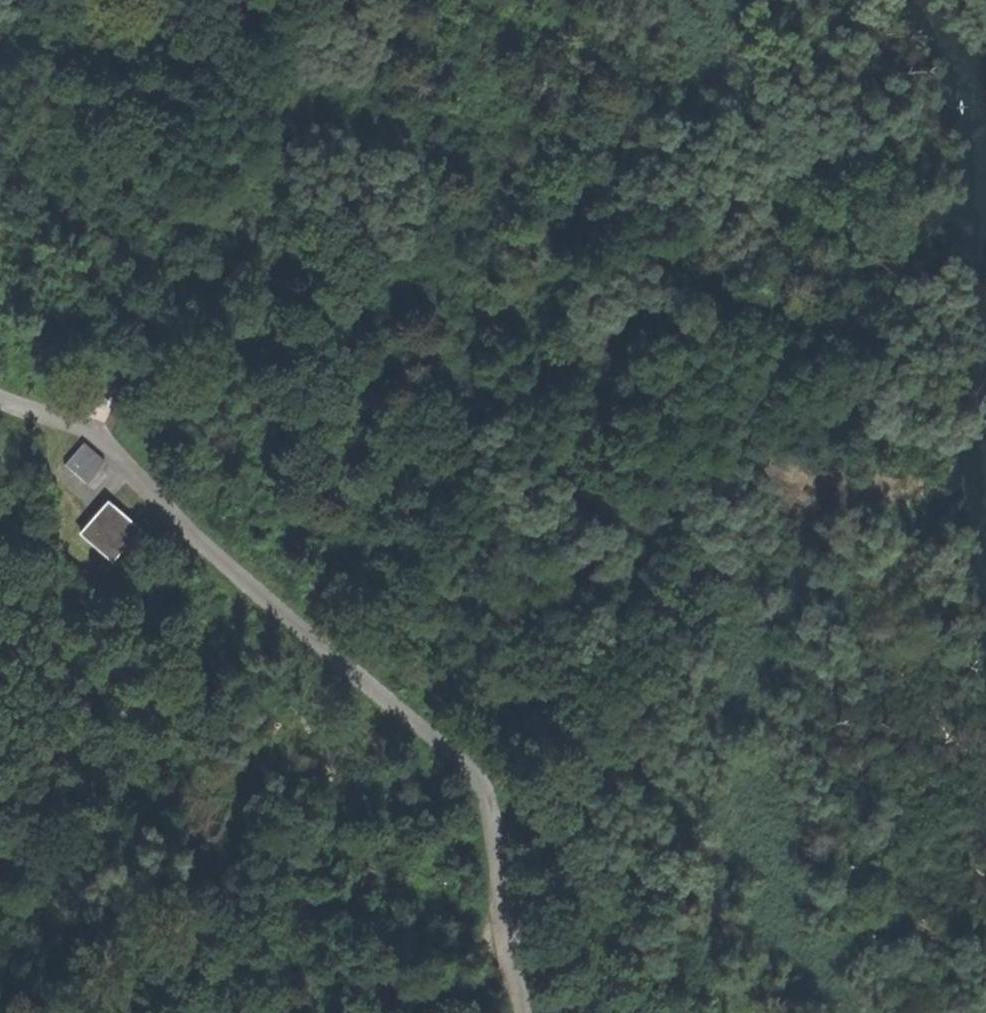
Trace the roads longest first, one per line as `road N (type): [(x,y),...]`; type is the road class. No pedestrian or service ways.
road 1 (unclassified): [(513,1012),(480,876),(479,779),(279,583),(102,434),(0,392)]

